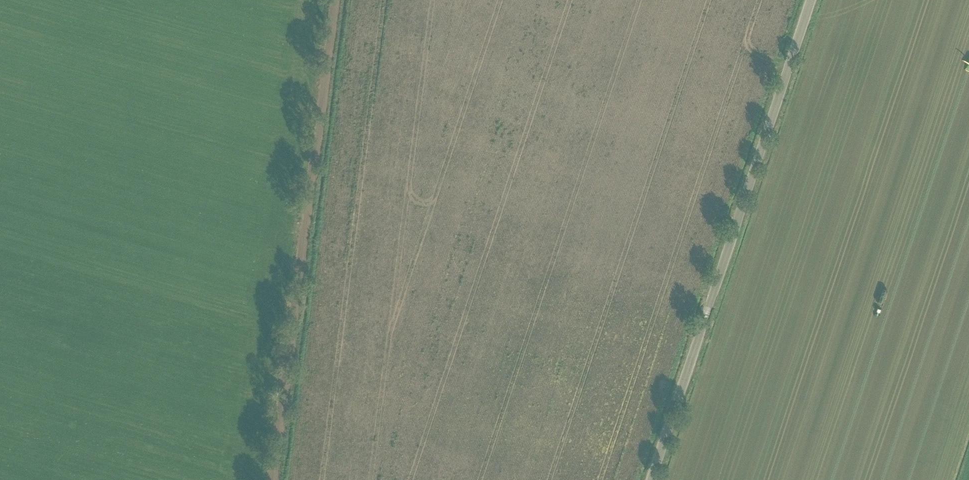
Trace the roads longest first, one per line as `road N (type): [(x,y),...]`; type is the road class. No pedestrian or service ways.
road 1 (unclassified): [(656,479),(814,0)]
road 2 (track): [(273,479),(335,0)]

